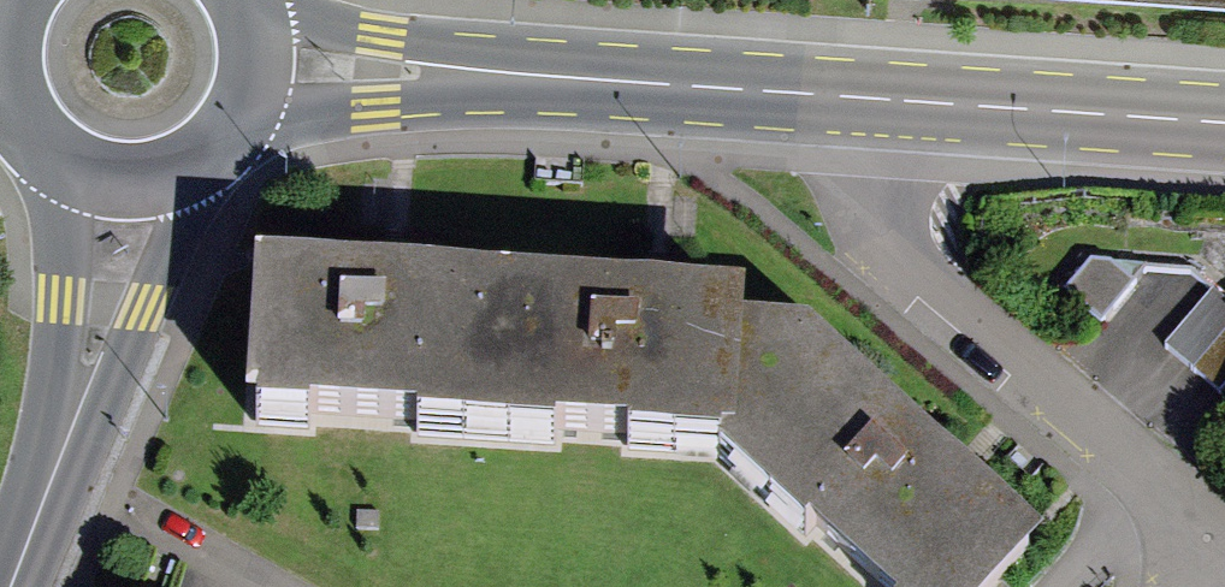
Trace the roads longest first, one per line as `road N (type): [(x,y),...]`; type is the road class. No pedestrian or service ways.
road 1 (primary): [(262,68),(866,100)]
road 2 (residential): [(866,100),(870,178),(880,213),(909,254),(1224,543)]
road 3 (residential): [(2,586),(112,305),(123,185)]
road 4 (primary): [(866,100),(1224,124)]
road 5 (primary): [(3,35),(2,71),(30,136),(56,161),(123,185)]
road 6 (primary): [(123,185),(151,184),(205,163),(244,122),(262,68)]

